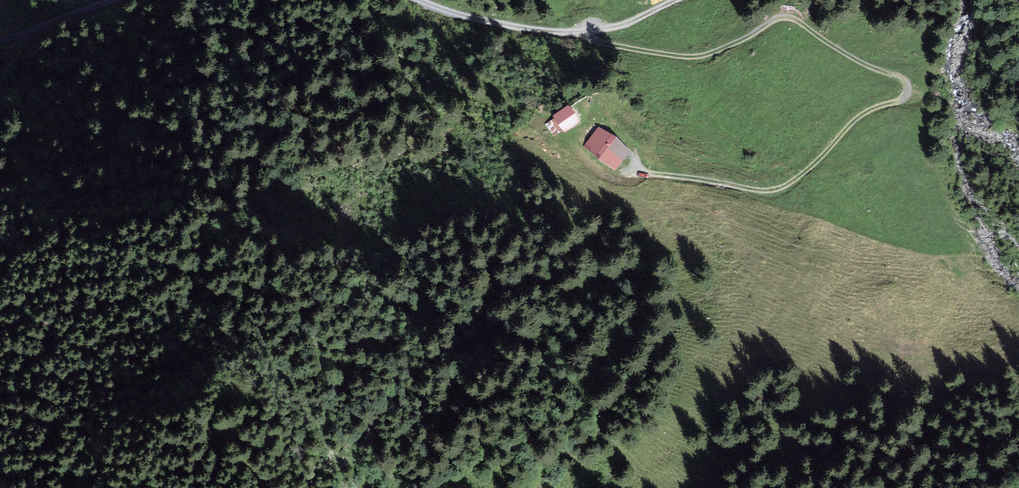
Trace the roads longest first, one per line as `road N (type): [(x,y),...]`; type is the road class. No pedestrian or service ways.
road 1 (track): [(574,33),(663,55),(705,54),(786,18),(904,83),(903,98),(853,127),(805,173),(761,191),(665,178),(623,162)]
road 2 (track): [(408,0),(552,35),(623,25),(681,0)]

